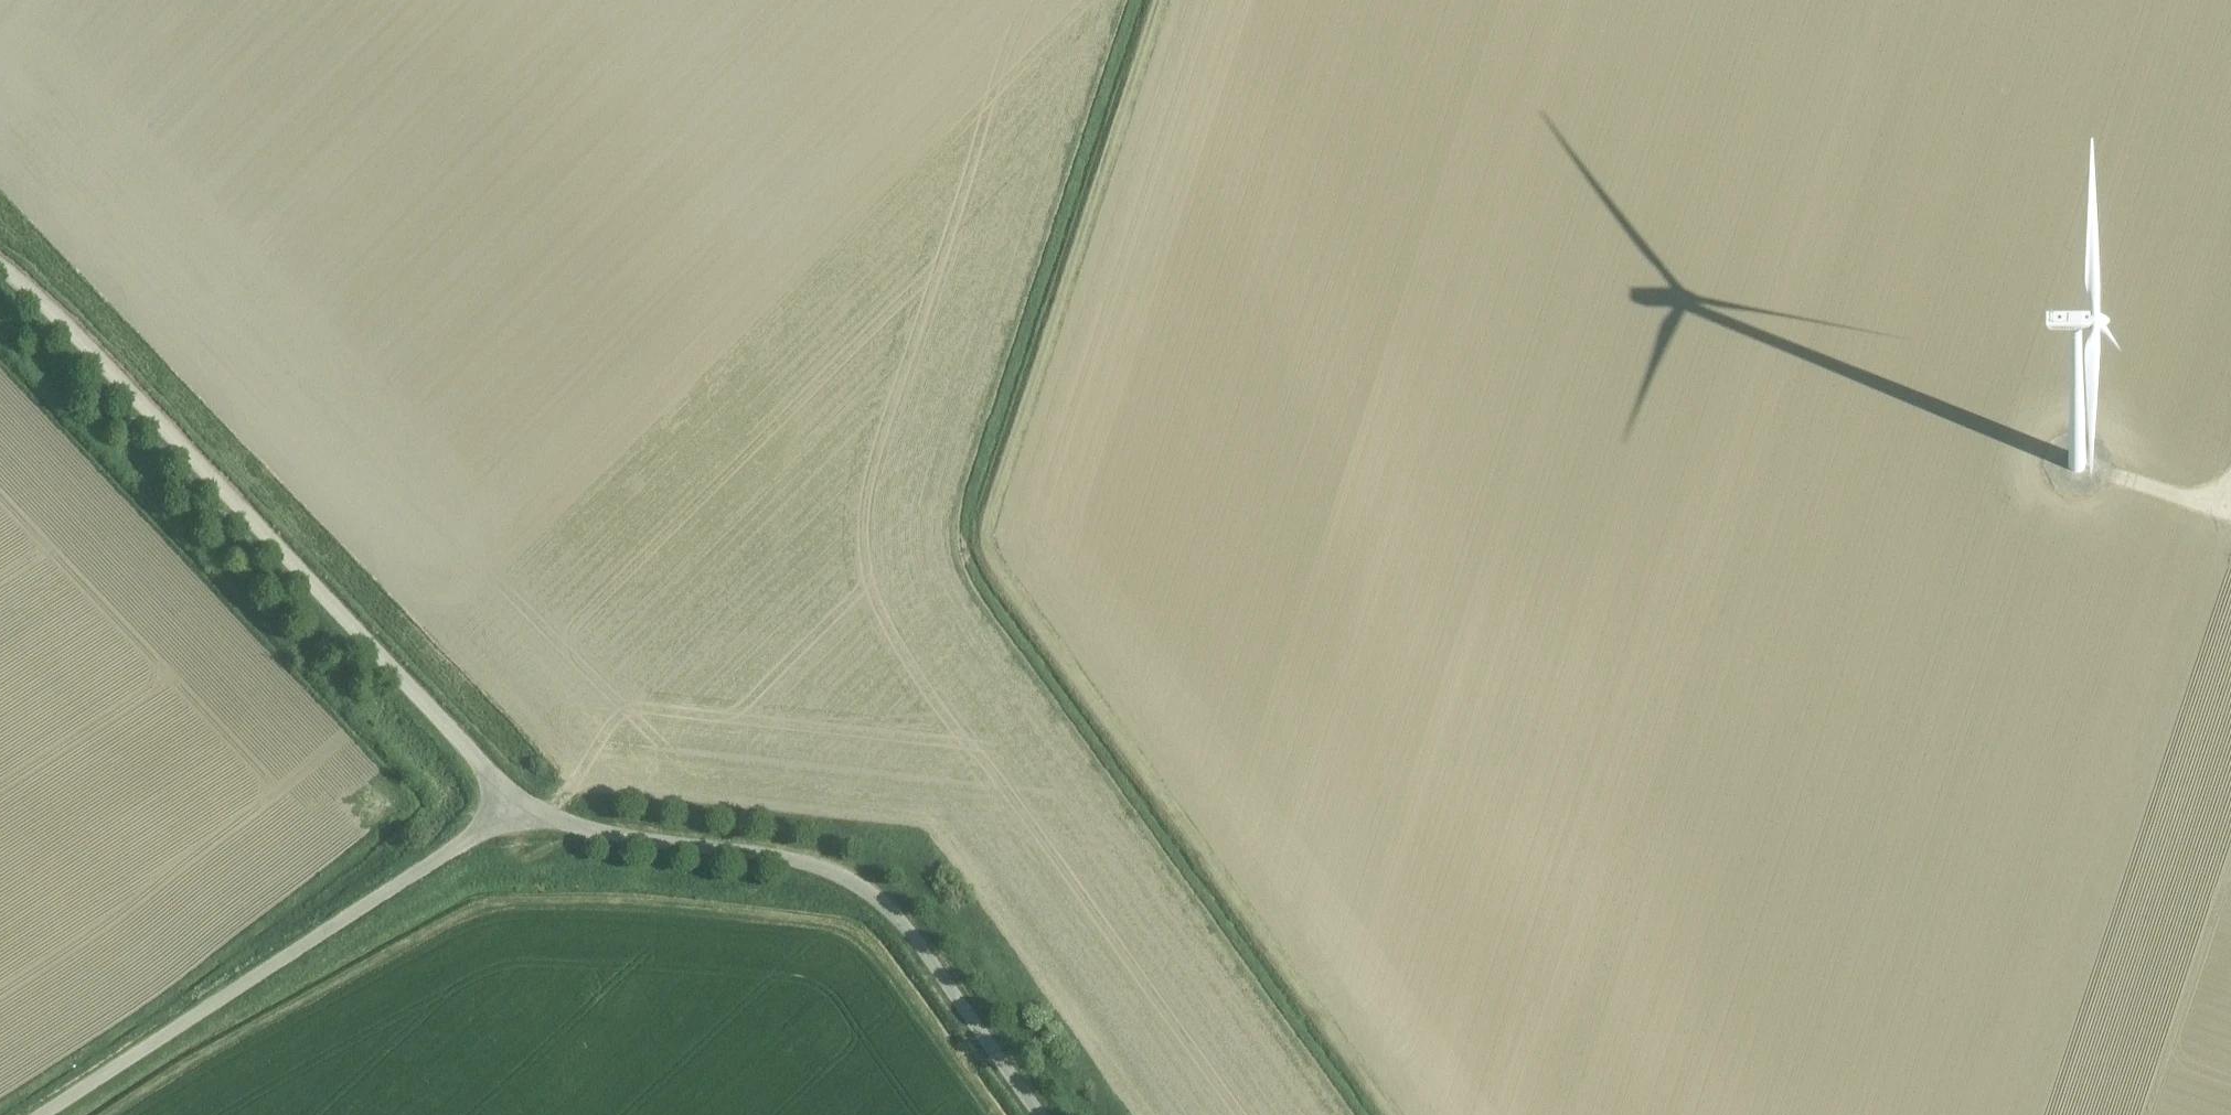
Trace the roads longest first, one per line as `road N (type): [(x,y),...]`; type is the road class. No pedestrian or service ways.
road 1 (unclassified): [(517,797),(35,294),(0,268)]
road 2 (unclassified): [(1040,1114),(904,926),(873,896),(826,869),(570,825),(517,797)]
road 3 (unclassified): [(42,1114),(486,827),(517,797)]

